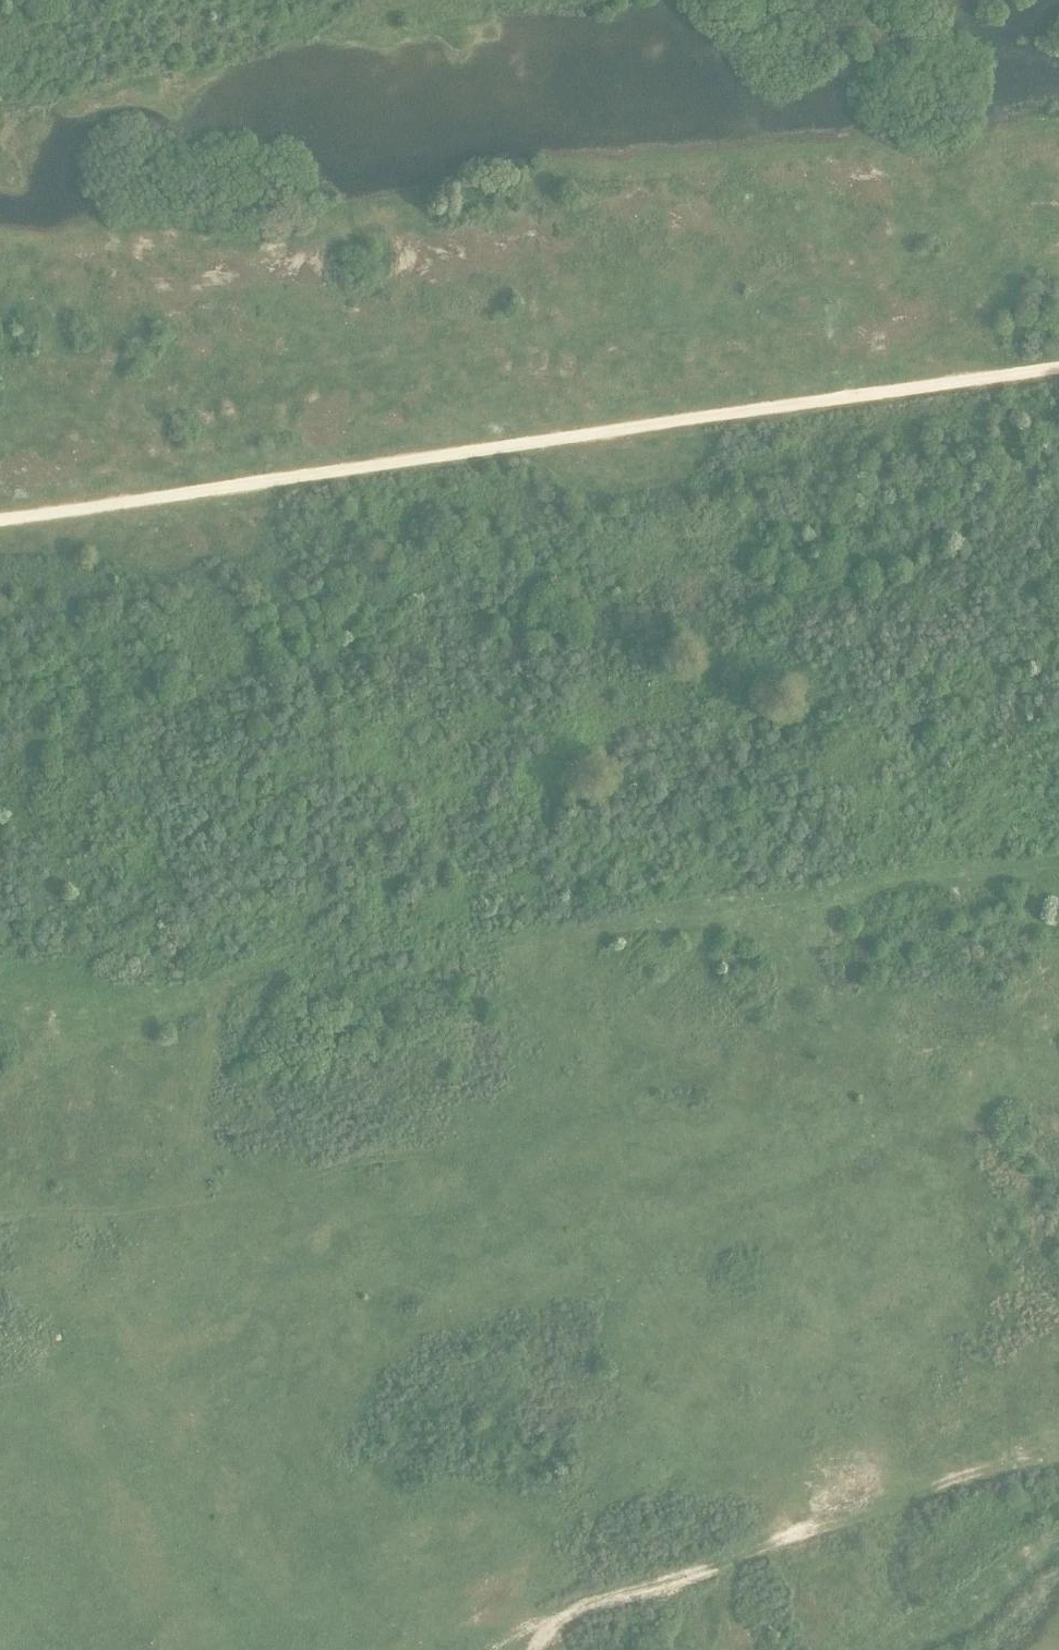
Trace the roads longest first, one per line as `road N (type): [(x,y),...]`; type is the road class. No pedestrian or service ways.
road 1 (track): [(542,1649),(592,1603),(960,1481),(1058,1457)]

